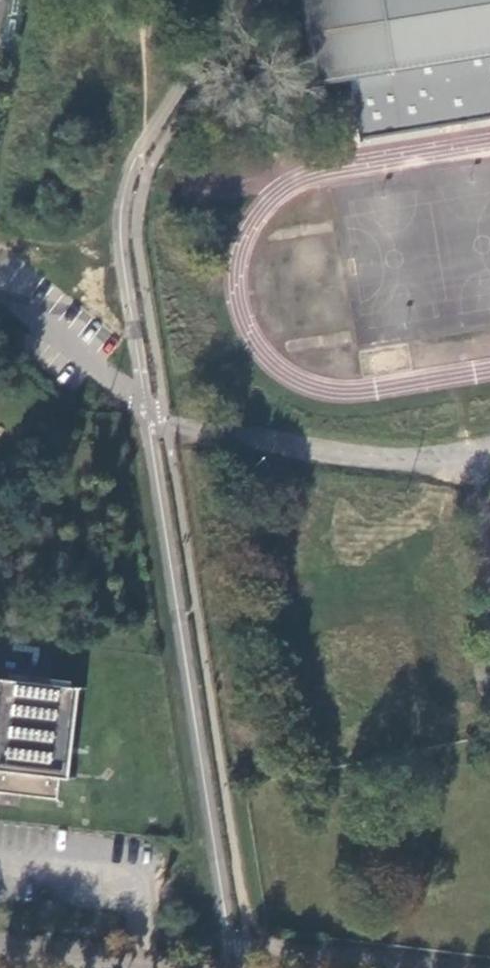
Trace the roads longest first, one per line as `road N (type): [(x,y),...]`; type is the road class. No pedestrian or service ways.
road 1 (unclassified): [(0,284),(147,419)]
road 2 (residential): [(192,967),(0,944)]

